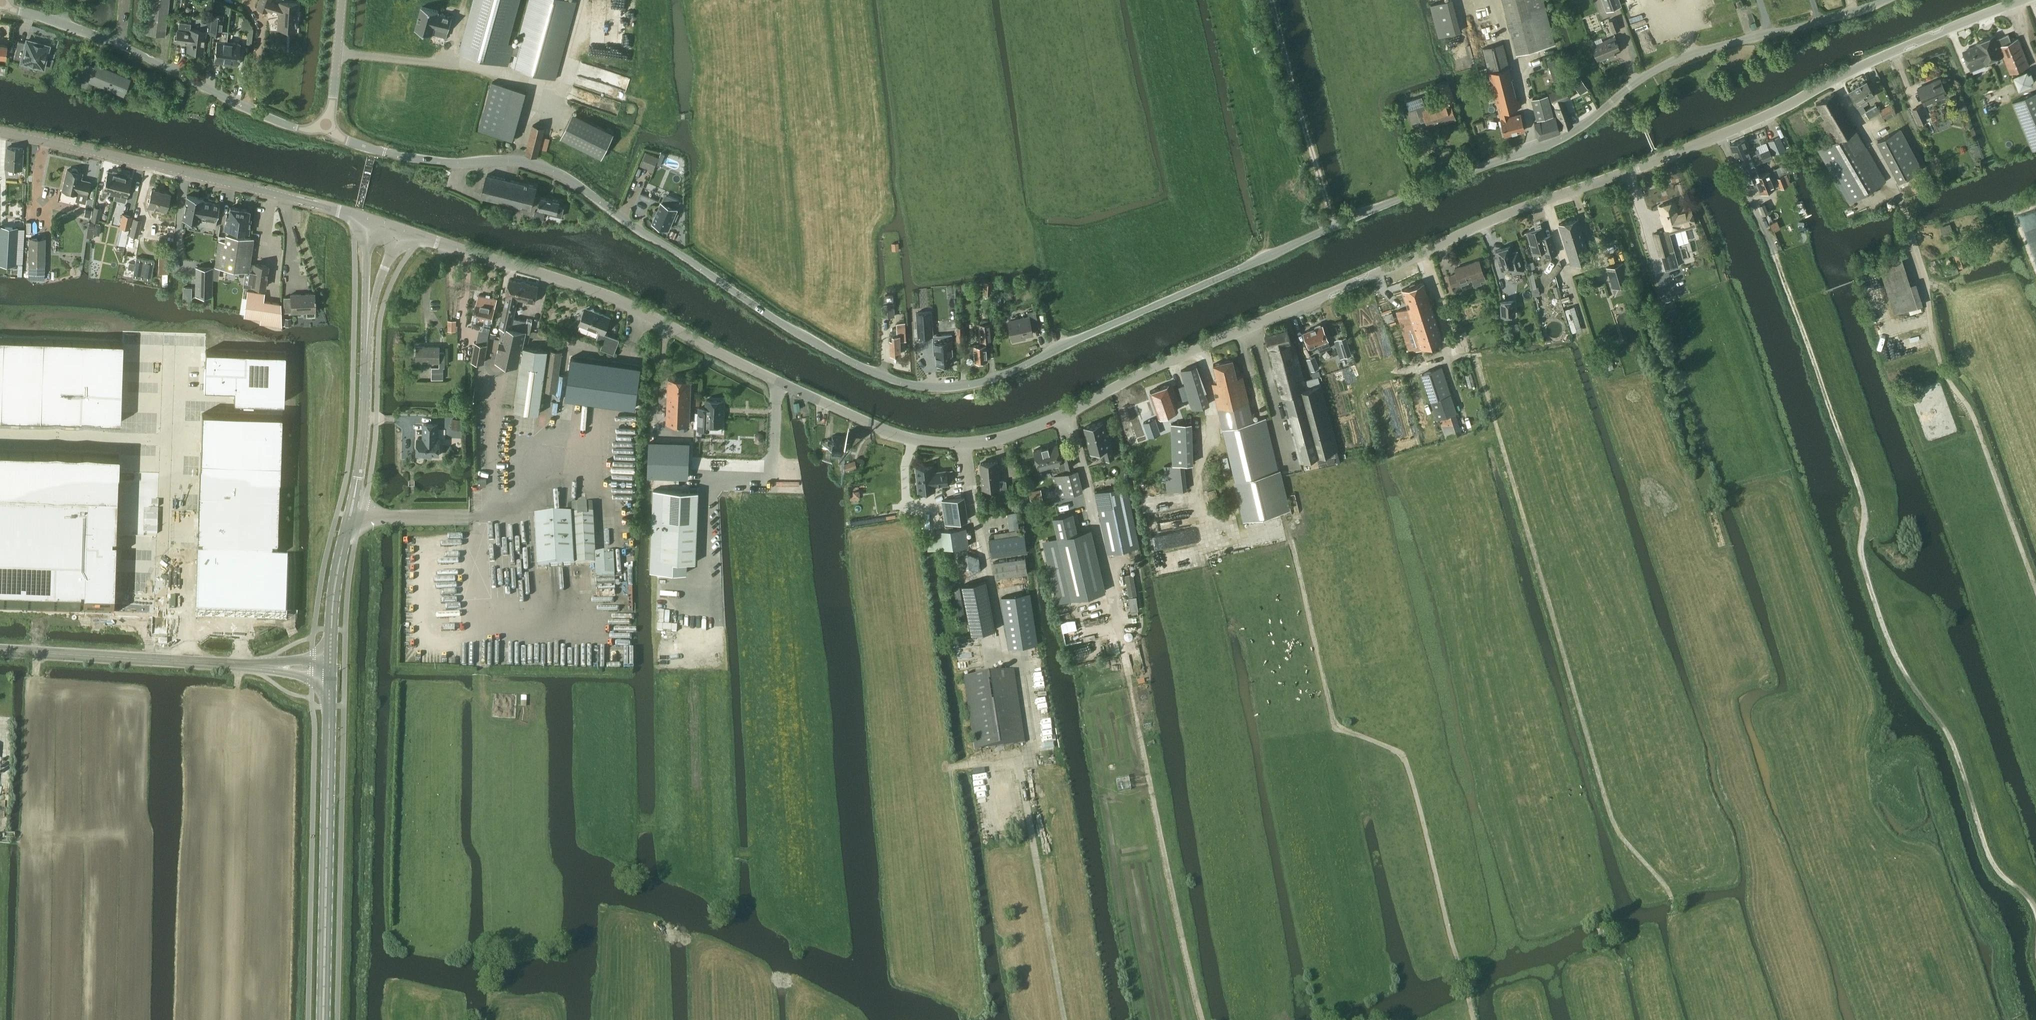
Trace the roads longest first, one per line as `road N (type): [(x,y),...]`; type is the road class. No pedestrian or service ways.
road 1 (tertiary): [(402,232),(611,299),(888,434),(948,443),(1000,439),(1503,217),(1718,137),(2026,0)]
road 2 (unclassified): [(1598,114),(1560,139),(1333,227),(1017,369),(950,387),(903,384),(824,349),(534,164),(401,157),(338,137),(329,124)]
road 3 (track): [(1681,934),(1665,886),(1618,834),(1474,356),(1453,355)]
road 4 (track): [(1474,1019),(1404,757),(1334,726),(1289,533)]
road 5 (track): [(2035,590),(1973,416),(1940,367),(1898,193)]
road 6 (track): [(1202,1019),(1121,644)]
road 7 (tertiary): [(350,215),(0,132)]
road 8 (tertiary): [(329,124),(297,129),(119,43),(2,4)]
road 9 (tertiary): [(331,660),(333,597),(362,458),(369,312)]
road 10 (tertiary): [(323,1019),(330,679)]
road 11 (unclassified): [(1598,114),(1673,60),(1886,0)]
road 12 (unclassified): [(162,659),(169,347)]
road 13 (track): [(1064,1019),(1018,759)]
road 14 (track): [(1598,114),(1572,49),(1516,63),(1499,0)]
road 15 (tertiary): [(0,649),(162,659)]
road 16 (track): [(1770,33),(1762,10),(1668,26),(1651,0)]
road 17 (tertiary): [(341,0),(329,124)]

